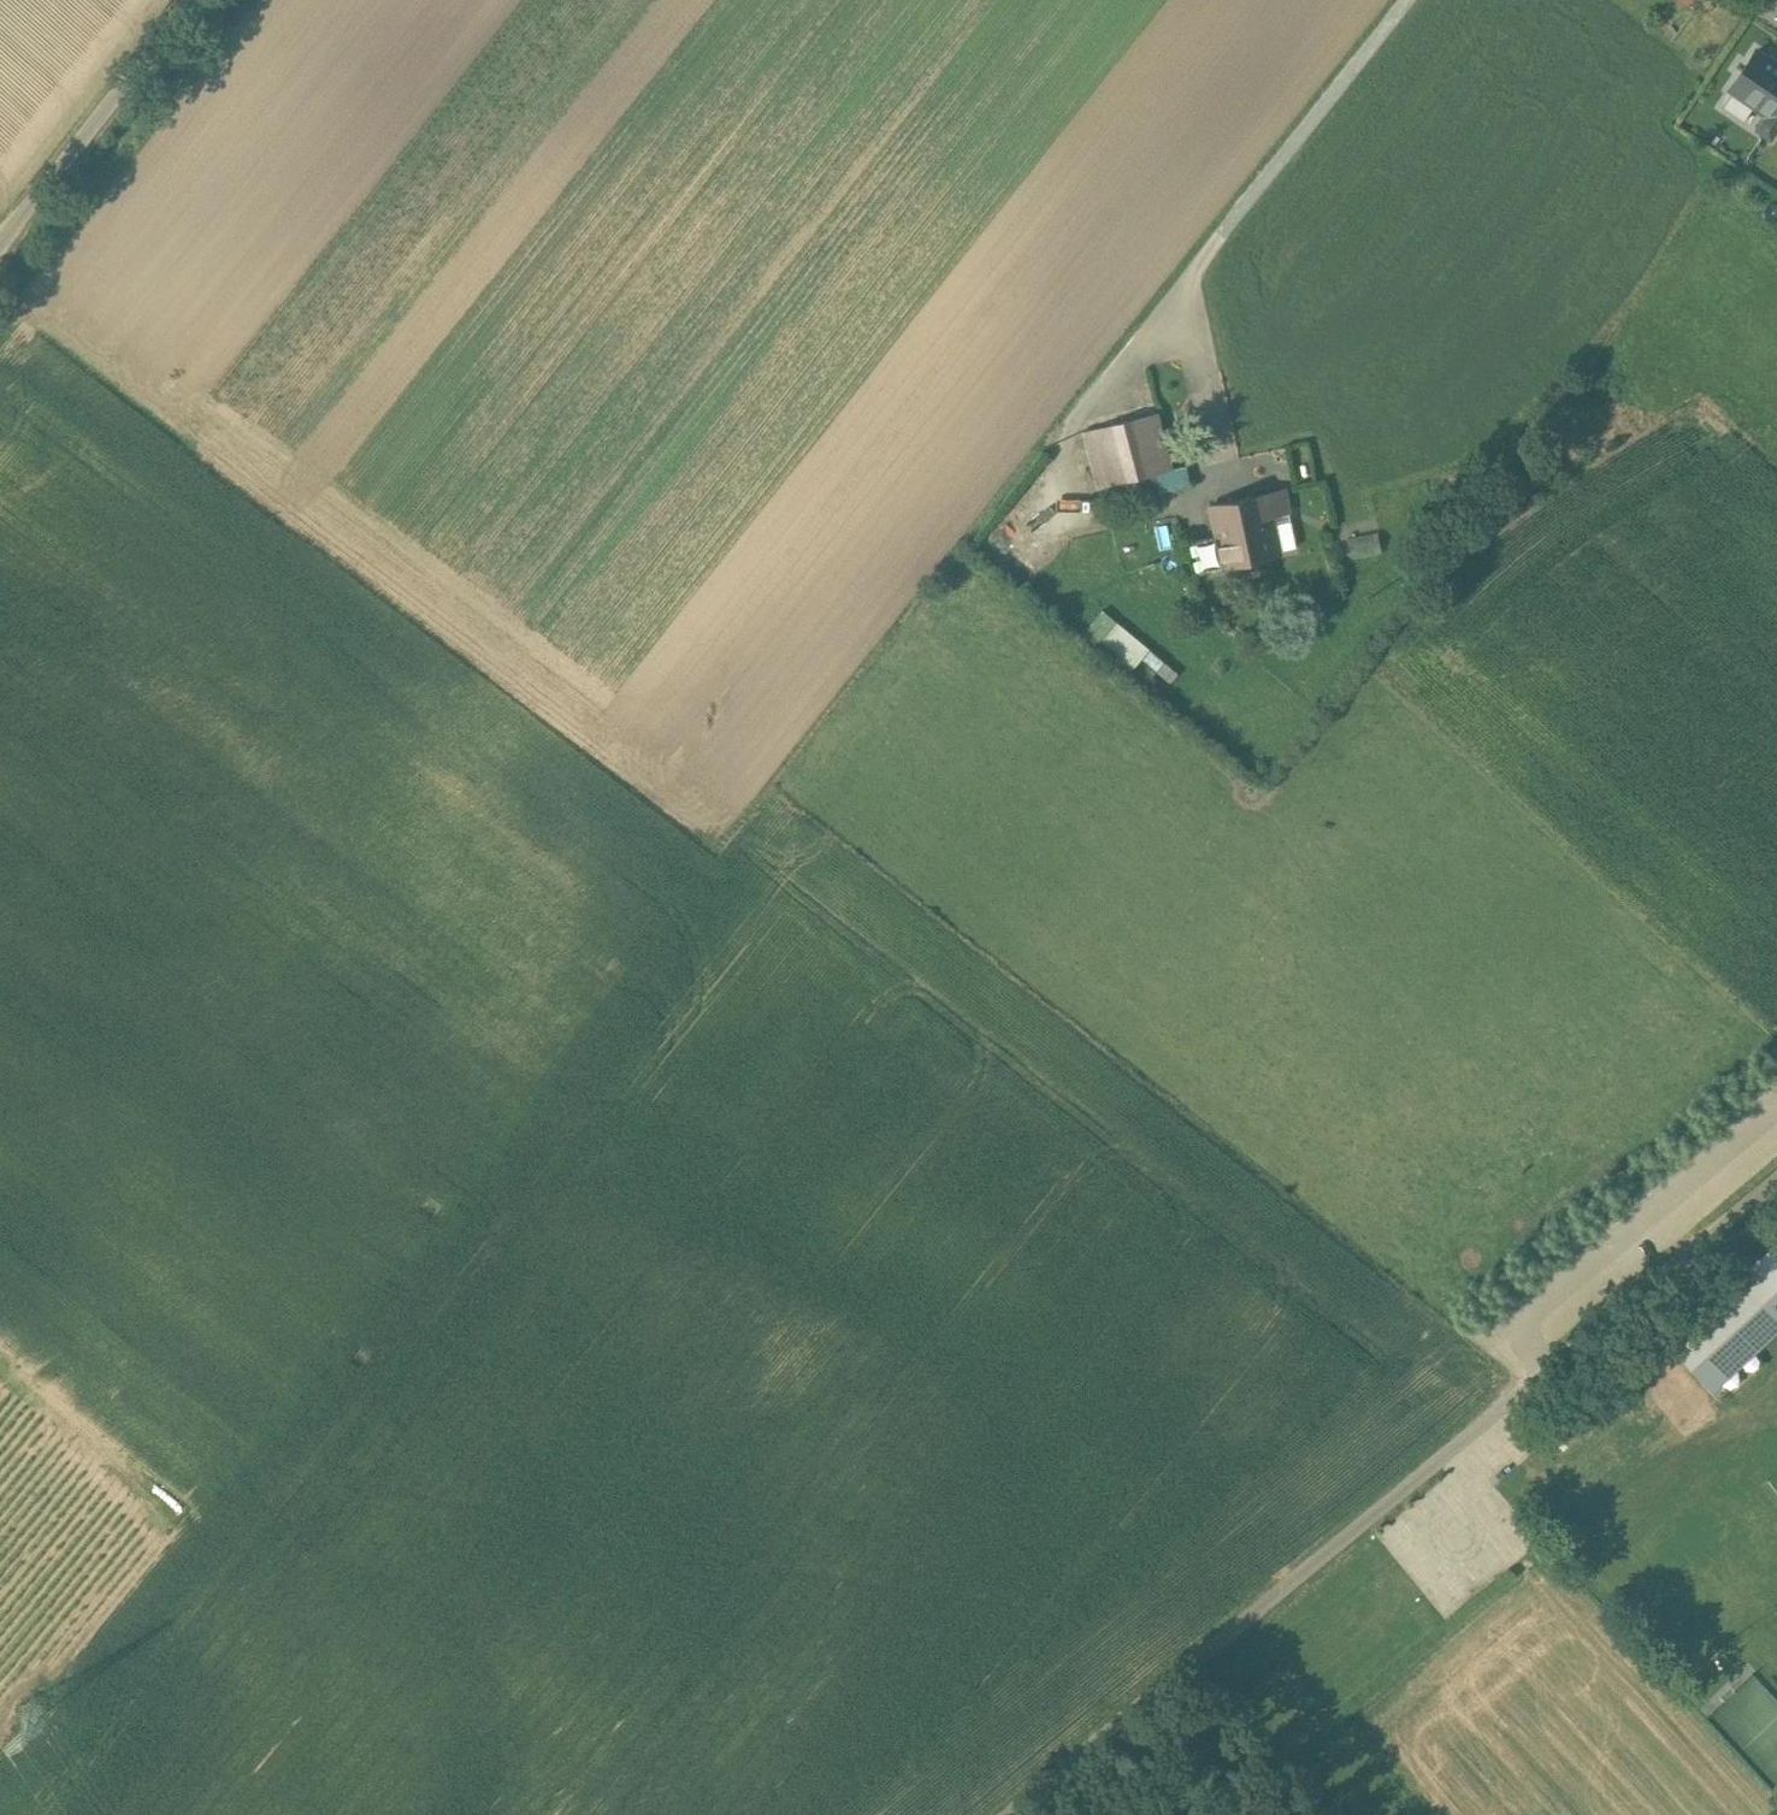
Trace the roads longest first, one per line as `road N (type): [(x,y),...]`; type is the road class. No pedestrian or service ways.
road 1 (unclassified): [(1776,1179),(1007,1814)]
road 2 (unclassified): [(193,0),(0,242)]

